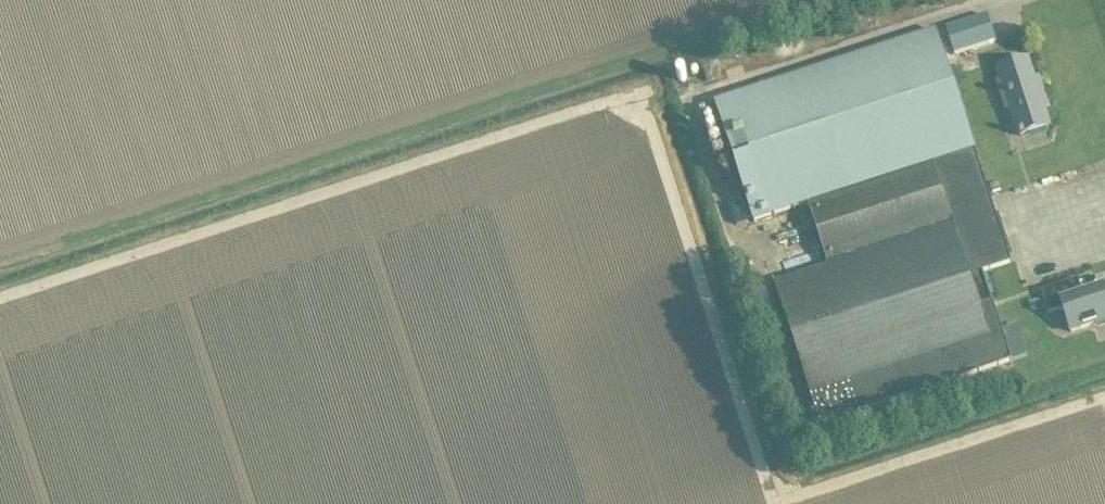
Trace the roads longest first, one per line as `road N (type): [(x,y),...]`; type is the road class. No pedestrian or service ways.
road 1 (track): [(1104,396),(781,496),(641,92),(0,293)]

